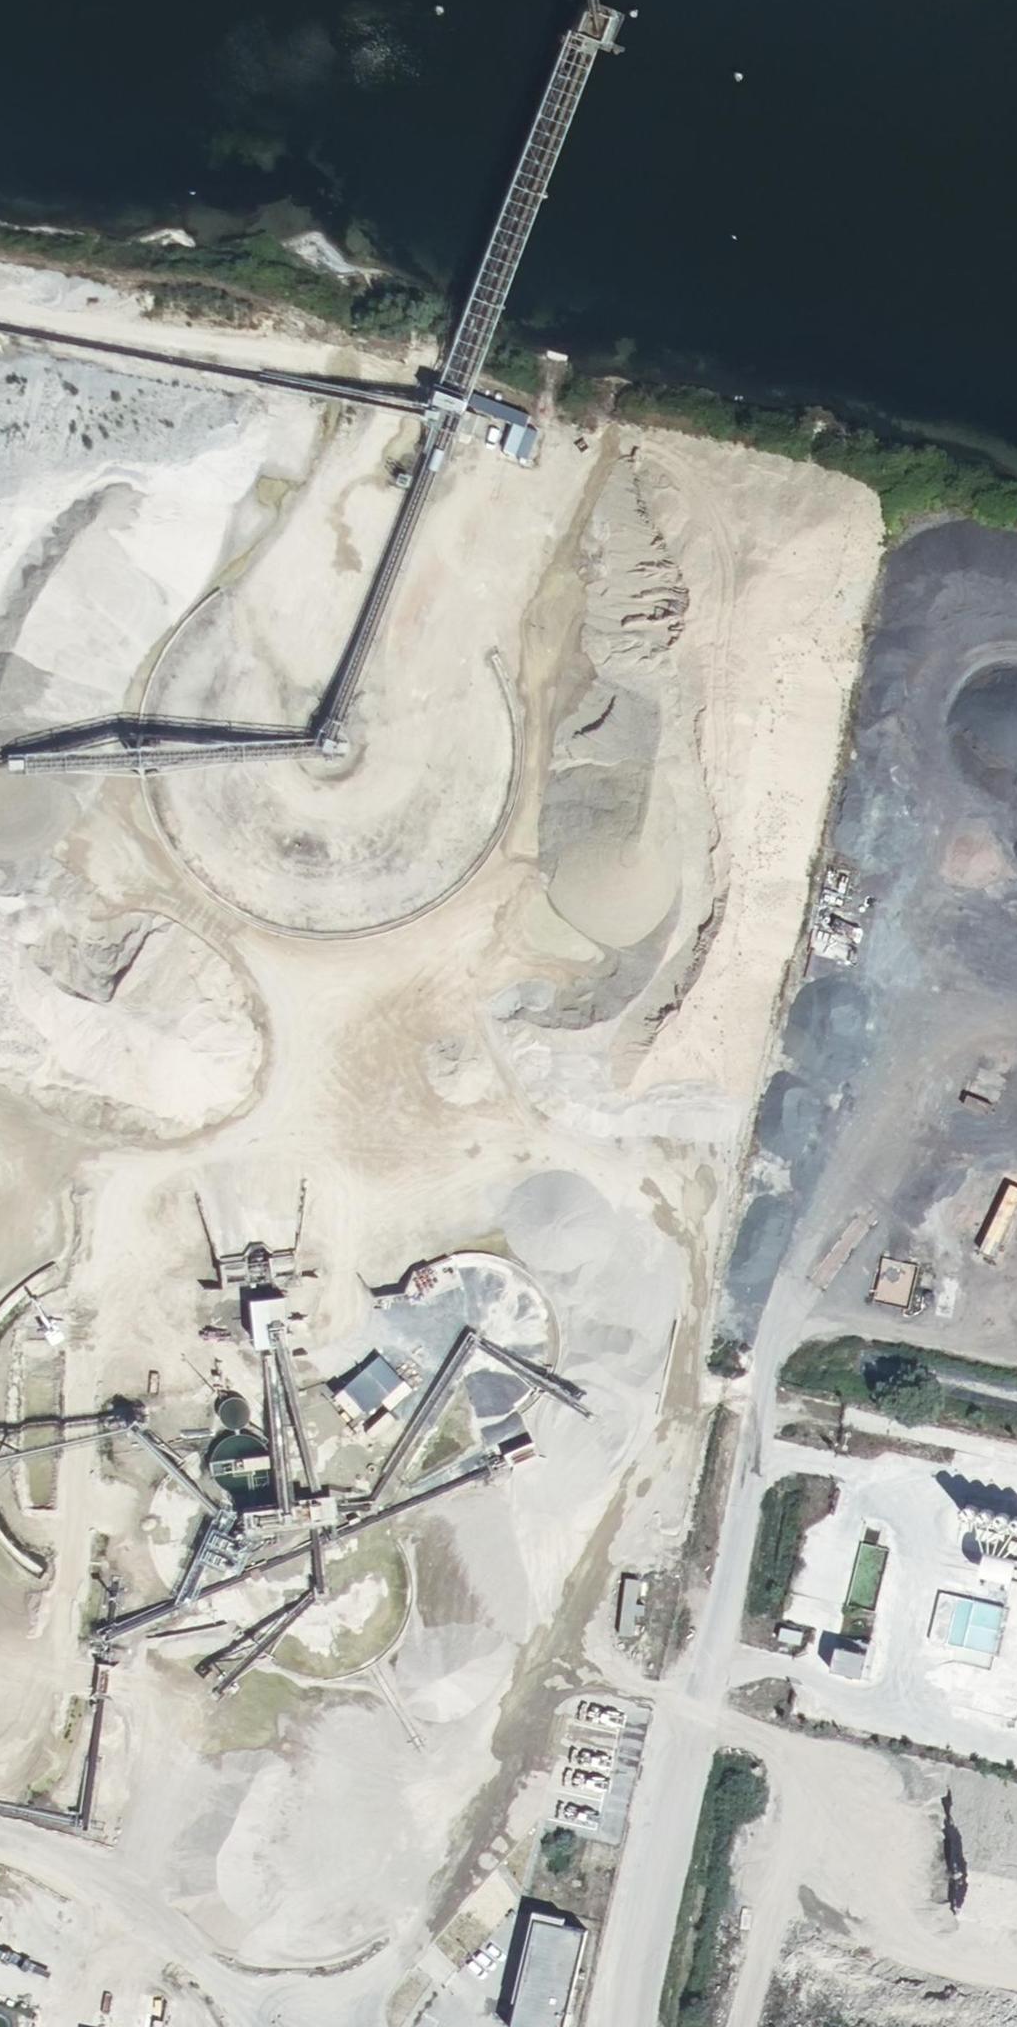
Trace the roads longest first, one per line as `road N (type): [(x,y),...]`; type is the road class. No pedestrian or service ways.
road 1 (unclassified): [(801,1293),(618,2026)]

